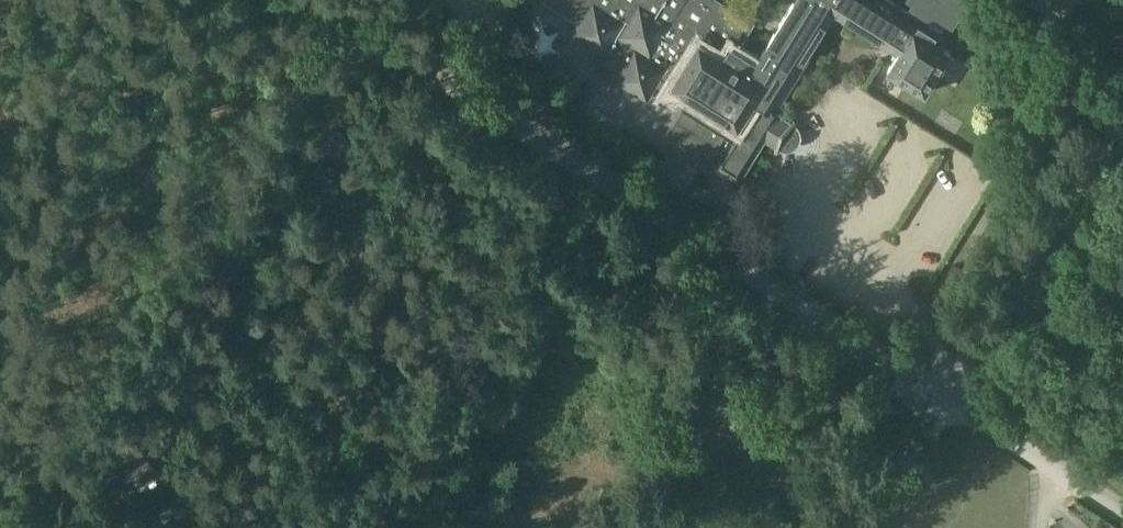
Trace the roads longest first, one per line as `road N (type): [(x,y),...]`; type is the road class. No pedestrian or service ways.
road 1 (unclassified): [(939,388),(427,68)]
road 2 (unclassified): [(939,388),(1122,103)]
road 3 (unclassified): [(1122,510),(939,388)]
road 4 (track): [(939,388),(849,527)]
road 5 (track): [(427,68),(319,0)]

